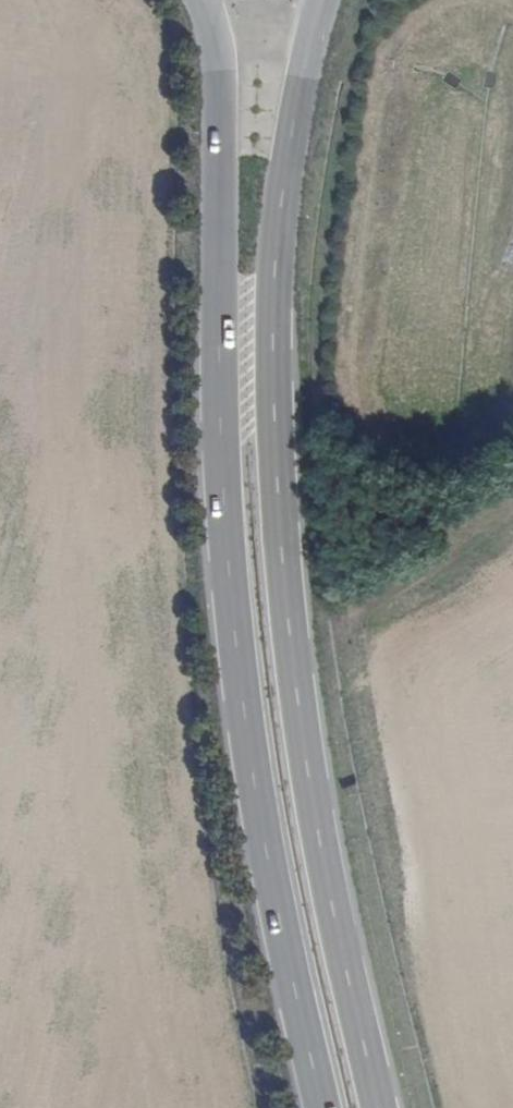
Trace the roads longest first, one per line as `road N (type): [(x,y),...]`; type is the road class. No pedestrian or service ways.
road 1 (primary): [(374,1107),(316,823),(284,575),(274,423),(275,272),(300,92),(323,0)]
road 2 (primary): [(203,0),(214,29),(220,127),(230,584),(263,831),(322,1107)]

